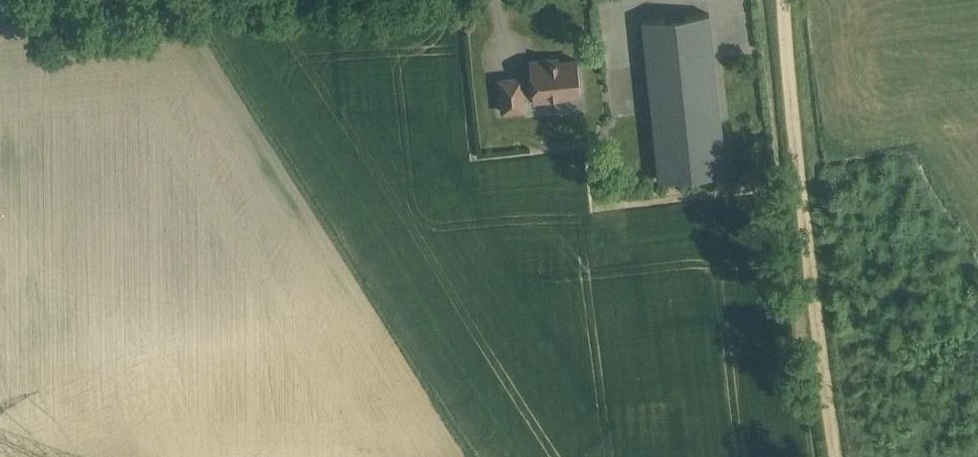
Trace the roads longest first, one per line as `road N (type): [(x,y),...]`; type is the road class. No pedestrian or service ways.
road 1 (unclassified): [(841,456),(785,0)]

